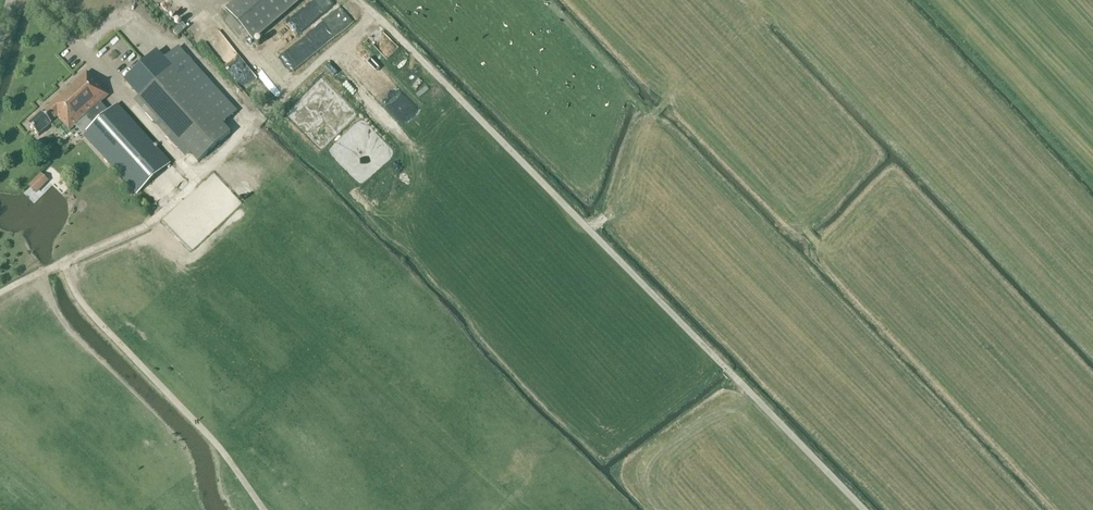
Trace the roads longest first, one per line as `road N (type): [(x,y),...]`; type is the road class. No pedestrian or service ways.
road 1 (track): [(358,0),(864,509)]
road 2 (track): [(61,263),(74,293),(217,445),(264,509)]
road 3 (track): [(0,295),(146,227),(238,142)]
road 4 (track): [(742,384),(730,405),(666,439),(642,462),(642,486),(659,509)]

